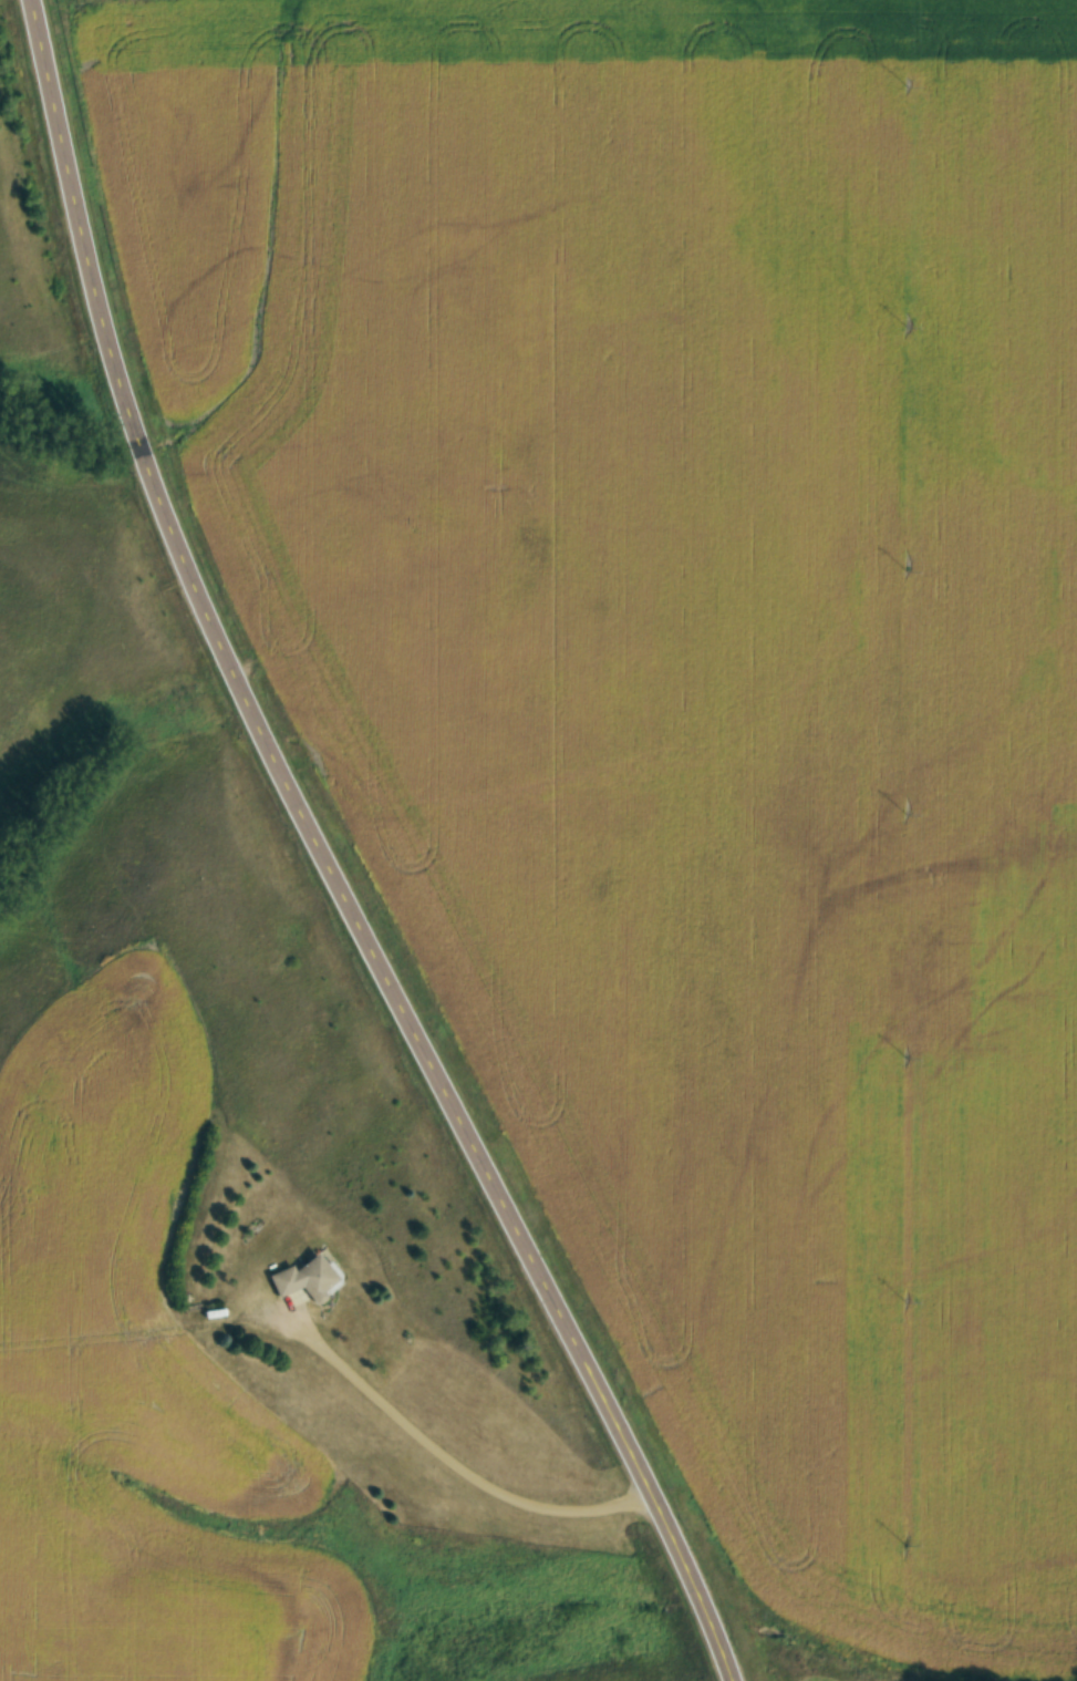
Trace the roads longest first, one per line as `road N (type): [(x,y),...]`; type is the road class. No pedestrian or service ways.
road 1 (residential): [(28,0),(128,431),(315,835),(721,1633),(734,1680)]

